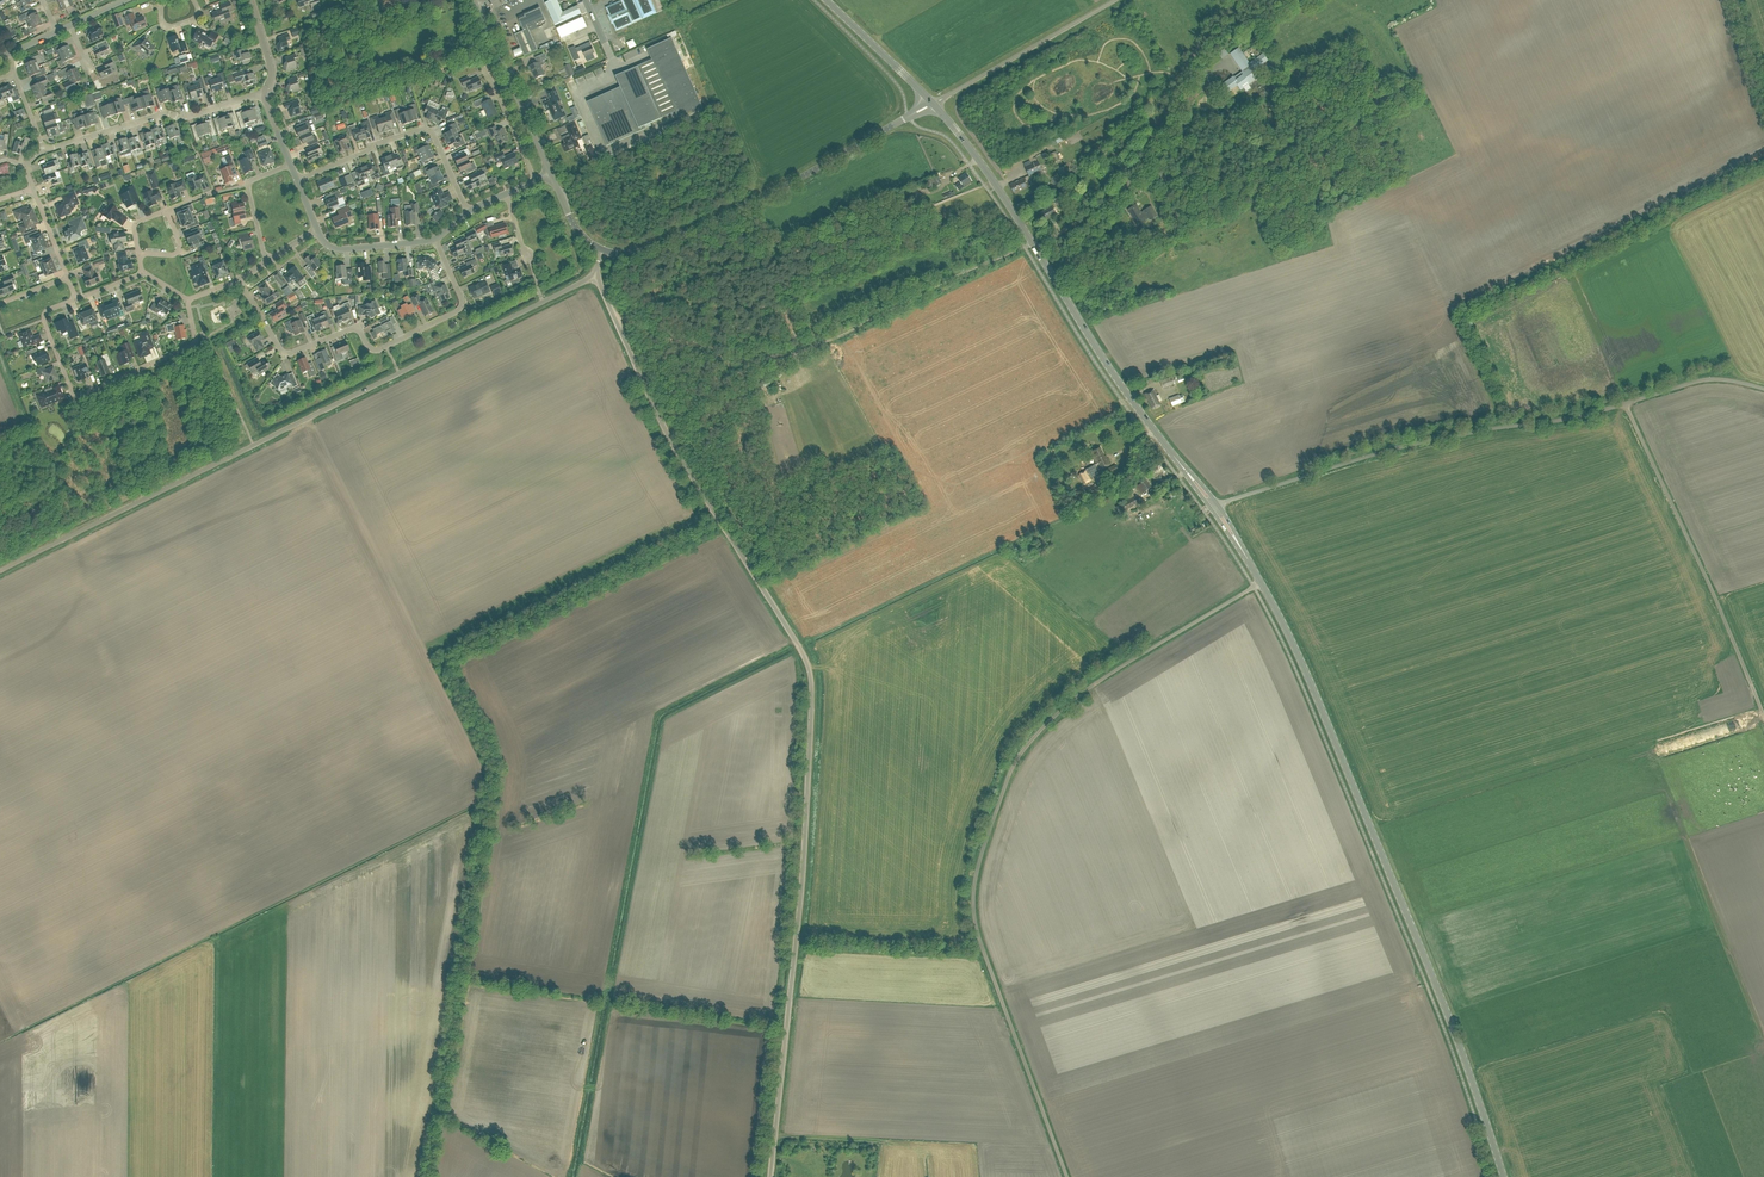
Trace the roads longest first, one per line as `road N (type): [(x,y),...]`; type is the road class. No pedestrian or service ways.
road 1 (unclassified): [(770,1176),(801,890),(812,678),(671,444),(596,275)]
road 2 (unclassified): [(1067,1176),(979,938),(974,893),(982,853),(1014,766),(1055,712),(1261,583)]
road 3 (unclassified): [(0,570),(596,275)]
road 4 (primary): [(1504,1176),(1429,969),(1261,583)]
road 5 (unclassified): [(1218,505),(1379,452),(1625,404)]
road 6 (unclassified): [(604,251),(660,246),(933,103)]
road 7 (residential): [(239,279),(281,350),(352,328),(375,351),(462,307),(435,238)]
road 8 (unclassified): [(1763,716),(1625,404)]
road 9 (unclassified): [(1035,247),(1127,183),(1188,63),(1233,0)]
road 10 (track): [(1025,247),(818,344),(776,356),(730,351)]
road 11 (residential): [(76,300),(44,318),(75,397),(191,346),(188,301)]
road 12 (primary): [(1186,472),(1035,247)]
road 13 (residential): [(468,212),(429,130),(375,144),(298,181)]
road 14 (residential): [(44,150),(163,114),(185,117),(265,95)]
road 15 (unclassified): [(933,103),(1115,0)]
road 16 (unclassified): [(550,174),(477,6)]
road 17 (primary): [(1035,247),(933,103)]
road 18 (primary): [(933,103),(826,0)]
road 19 (unclassified): [(1763,388),(1704,380),(1625,404)]
road 20 (residential): [(435,238),(342,251),(317,230)]
road 21 (residential): [(267,261),(248,185),(291,164)]
road 22 (residential): [(535,181),(491,68)]

